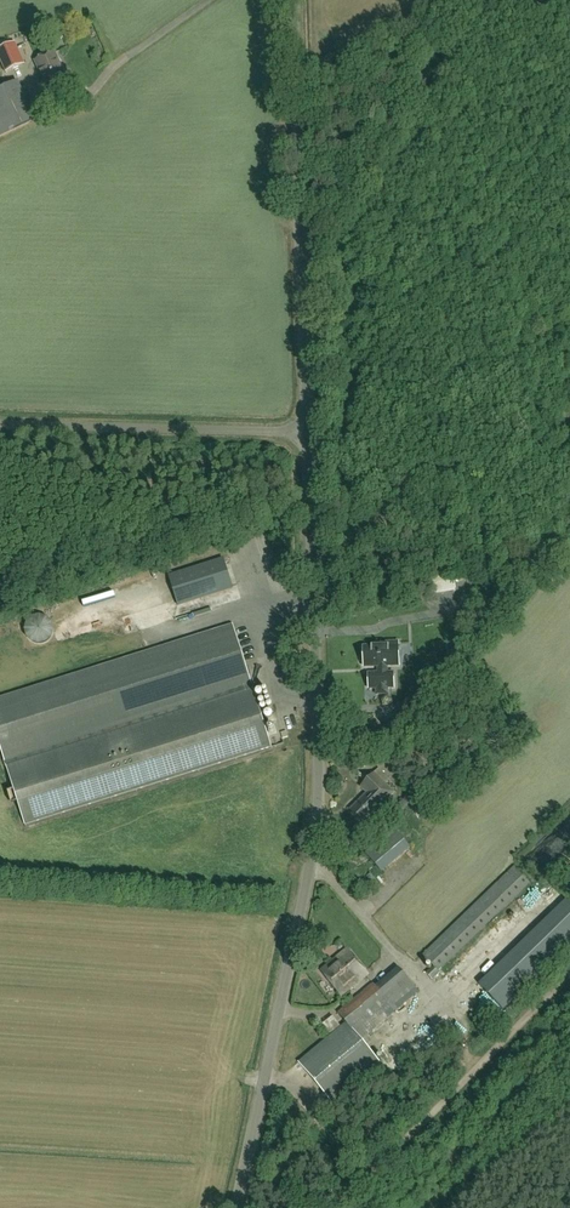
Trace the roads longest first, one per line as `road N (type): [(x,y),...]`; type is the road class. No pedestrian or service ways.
road 1 (unclassified): [(237,1207),(318,813),(308,433)]
road 2 (unclassified): [(308,433),(293,0)]
road 3 (track): [(569,971),(338,1207)]
road 4 (unclassified): [(308,433),(0,424)]
road 5 (track): [(262,502),(0,598)]

